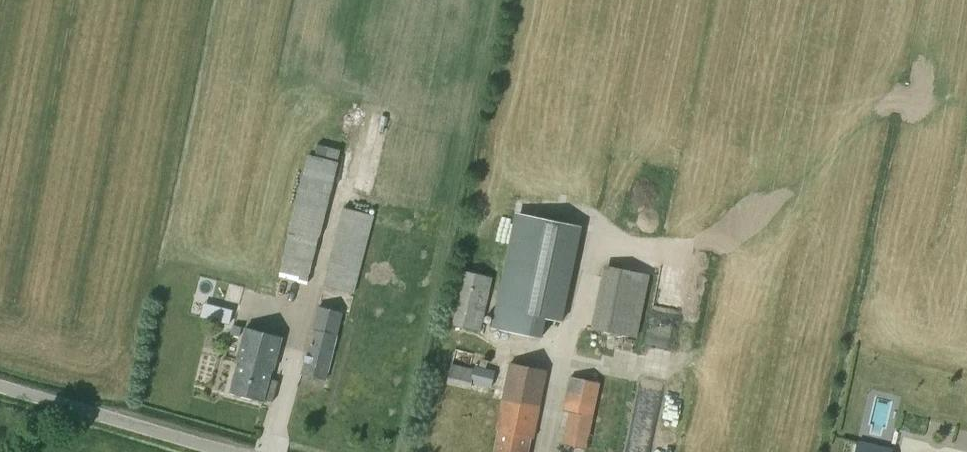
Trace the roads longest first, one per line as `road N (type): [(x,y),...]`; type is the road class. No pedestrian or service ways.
road 1 (unclassified): [(231,451),(0,385)]

